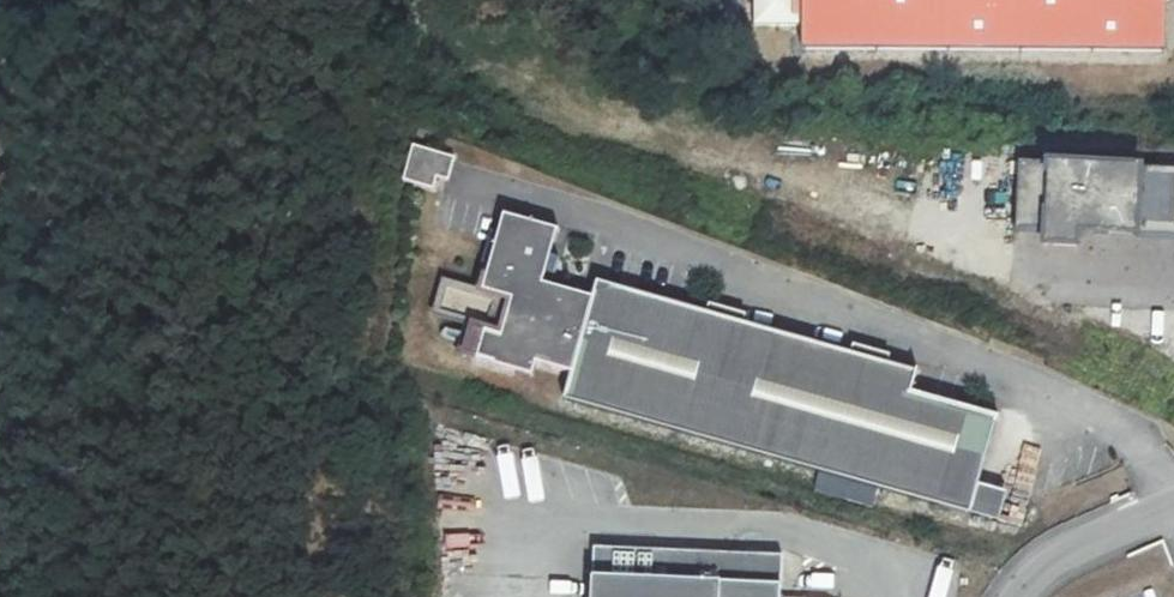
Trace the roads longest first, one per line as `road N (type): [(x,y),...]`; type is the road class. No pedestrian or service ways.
road 1 (residential): [(1173,509),(1052,564),(1023,596)]

